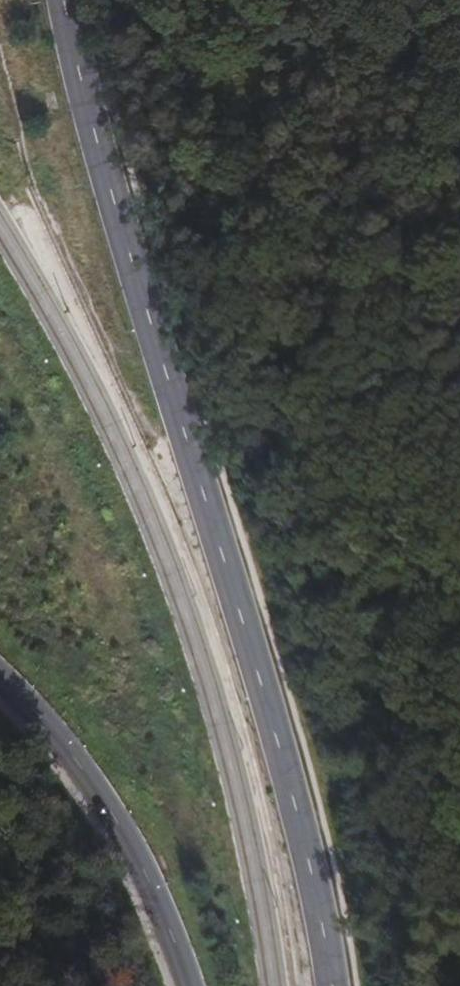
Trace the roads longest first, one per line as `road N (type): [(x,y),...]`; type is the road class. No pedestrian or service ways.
road 1 (secondary): [(330,985),(304,840),(99,148),(64,0)]
road 2 (track): [(231,586),(35,186),(0,47)]
road 3 (secondary): [(0,677),(47,722),(126,837),(189,985)]

